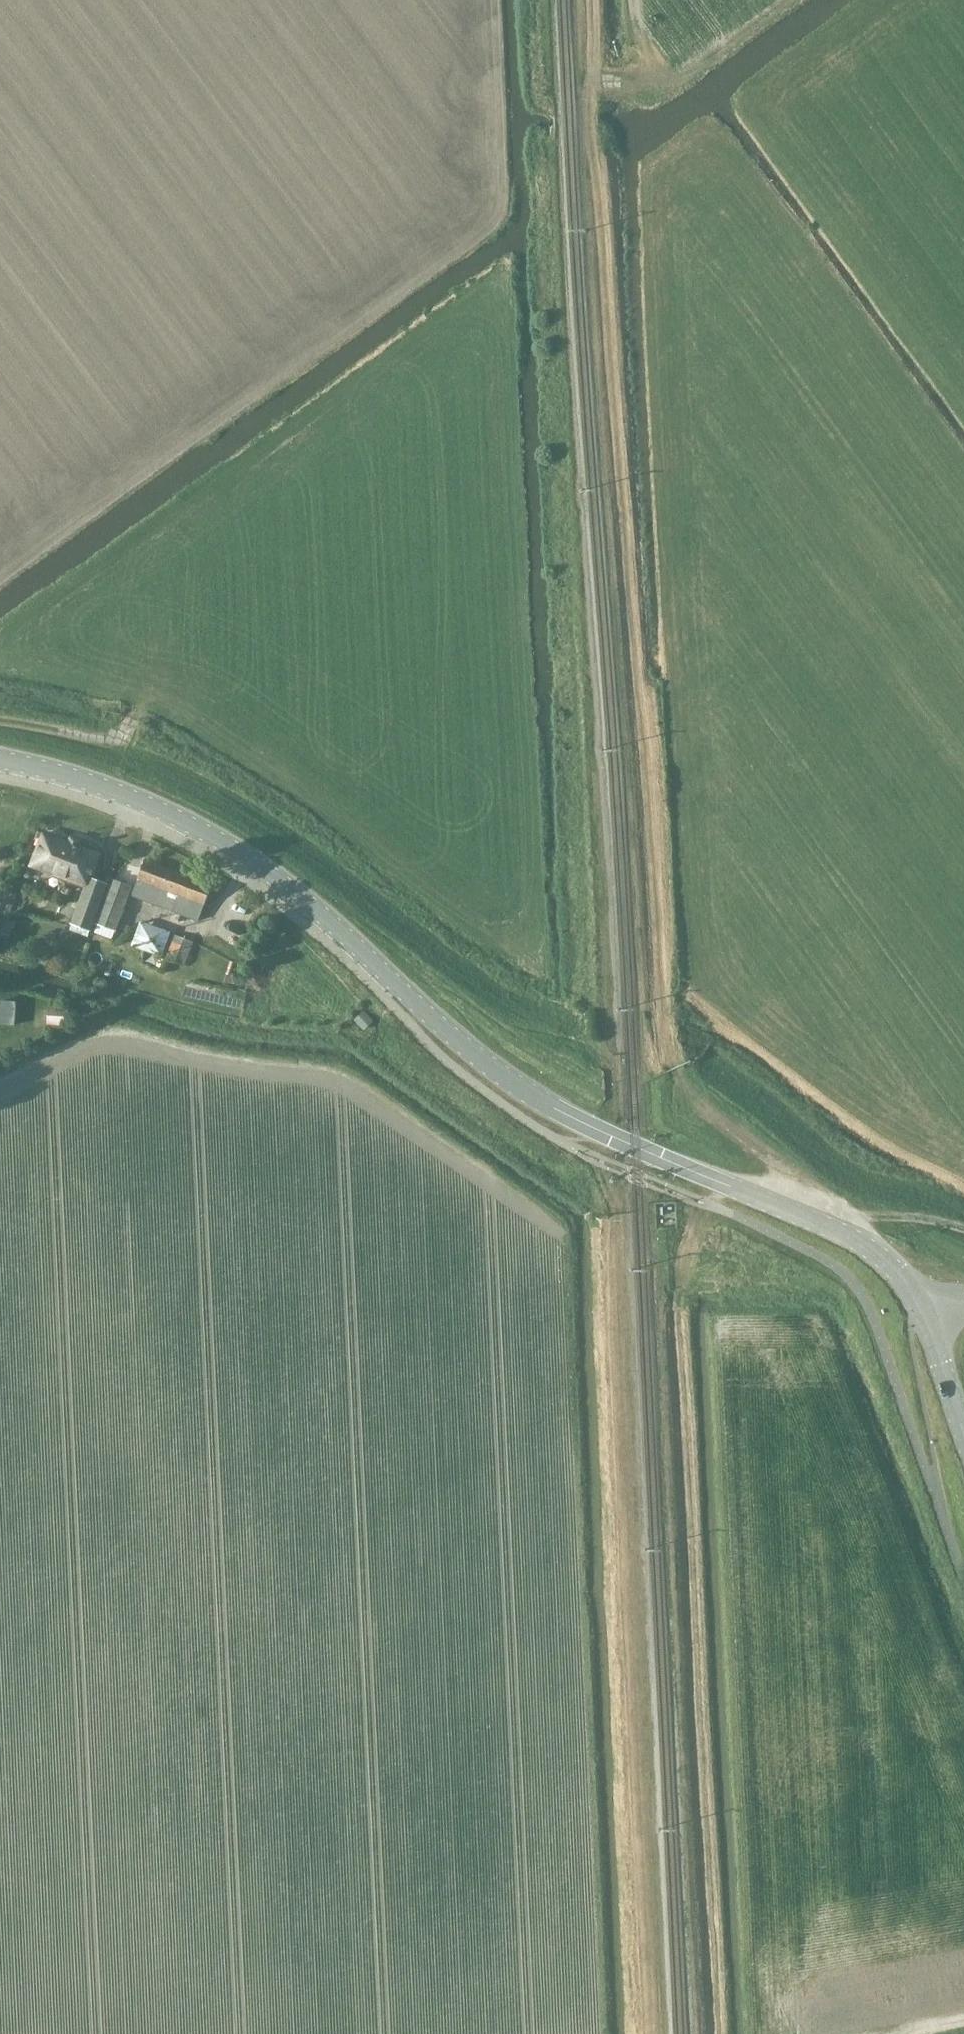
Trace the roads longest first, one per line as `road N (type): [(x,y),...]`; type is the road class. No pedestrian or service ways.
road 1 (track): [(592,82),(661,1033),(674,1072),(686,1090),(835,1207),(926,1215),(963,1229)]
road 2 (tertiary): [(919,1299),(869,1246),(521,1089),(227,845),(134,798),(0,758)]
road 3 (track): [(487,0),(493,210),(0,578)]
road 4 (tertiary): [(963,1441),(919,1299)]
road 5 (track): [(125,719),(116,732),(99,733),(0,725)]

